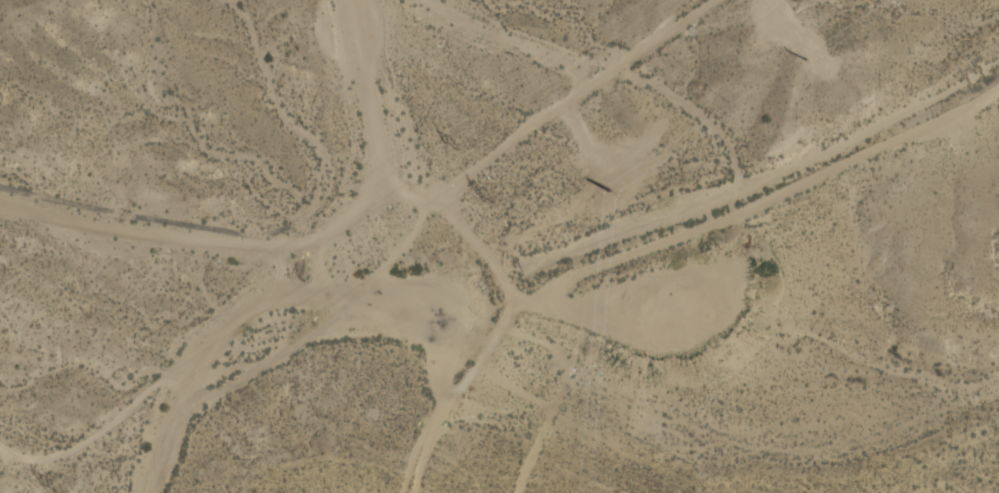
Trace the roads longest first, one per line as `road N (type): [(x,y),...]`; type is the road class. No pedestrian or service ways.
road 1 (track): [(350,0),(377,147),(377,195),(317,243),(253,250),(106,232),(0,207)]
road 2 (track): [(380,173),(452,218),(489,257),(512,302),(624,320),(645,318),(700,300),(710,281),(692,271),(573,310)]
road 3 (track): [(531,304),(577,274),(735,218),(998,87)]
road 4 (track): [(717,0),(620,61),(564,60),(420,0)]

